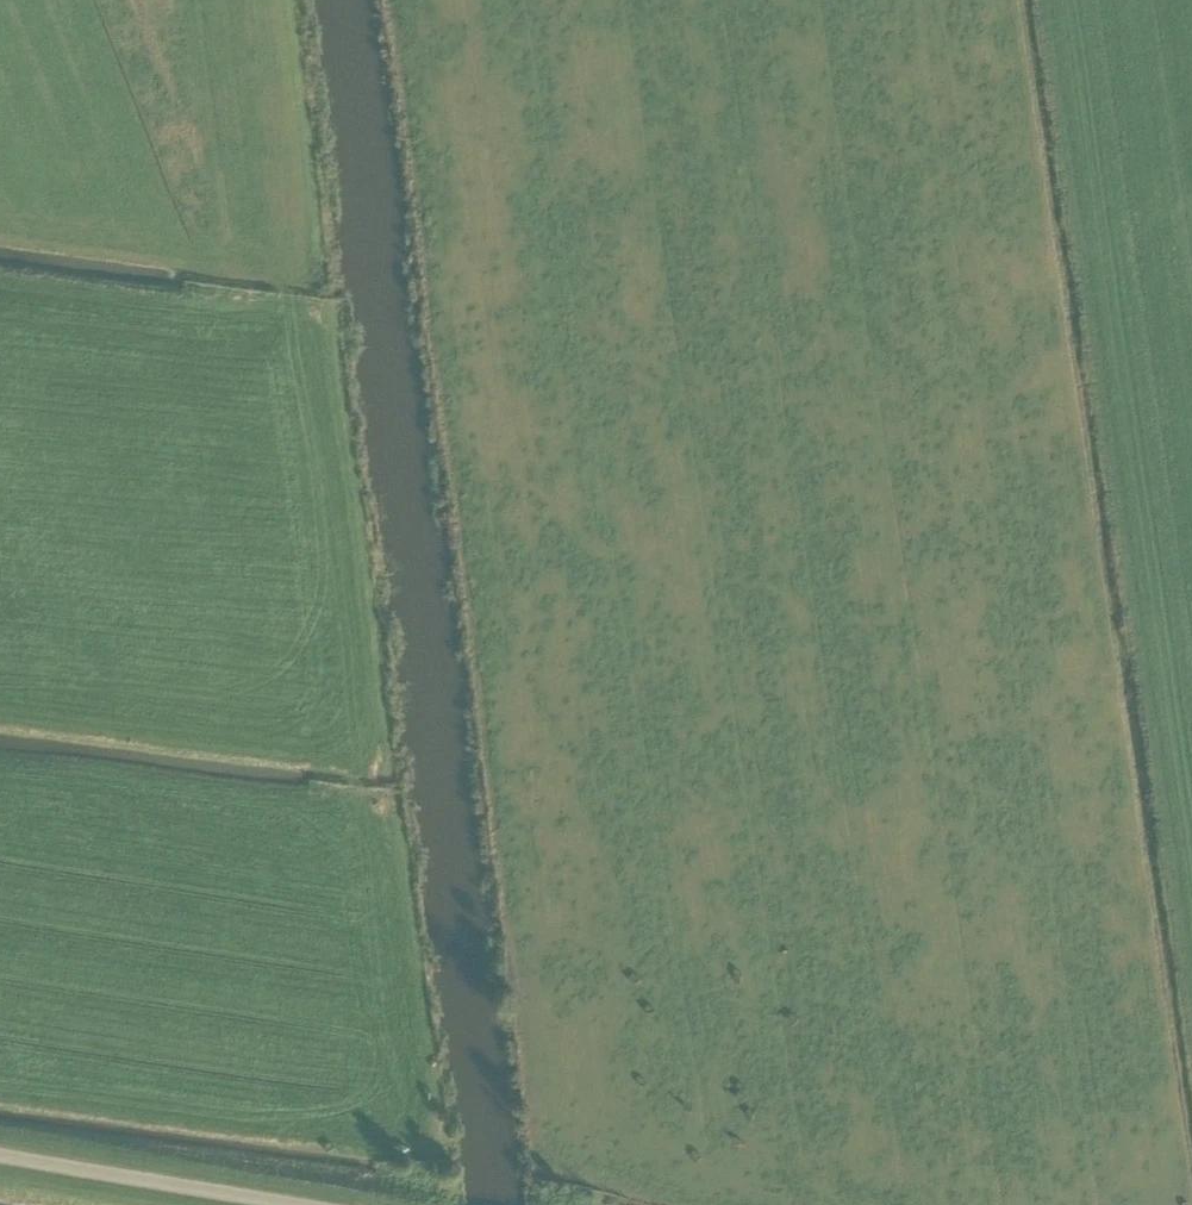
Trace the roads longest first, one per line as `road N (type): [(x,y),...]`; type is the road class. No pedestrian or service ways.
road 1 (unclassified): [(291,1204),(0,1157)]

